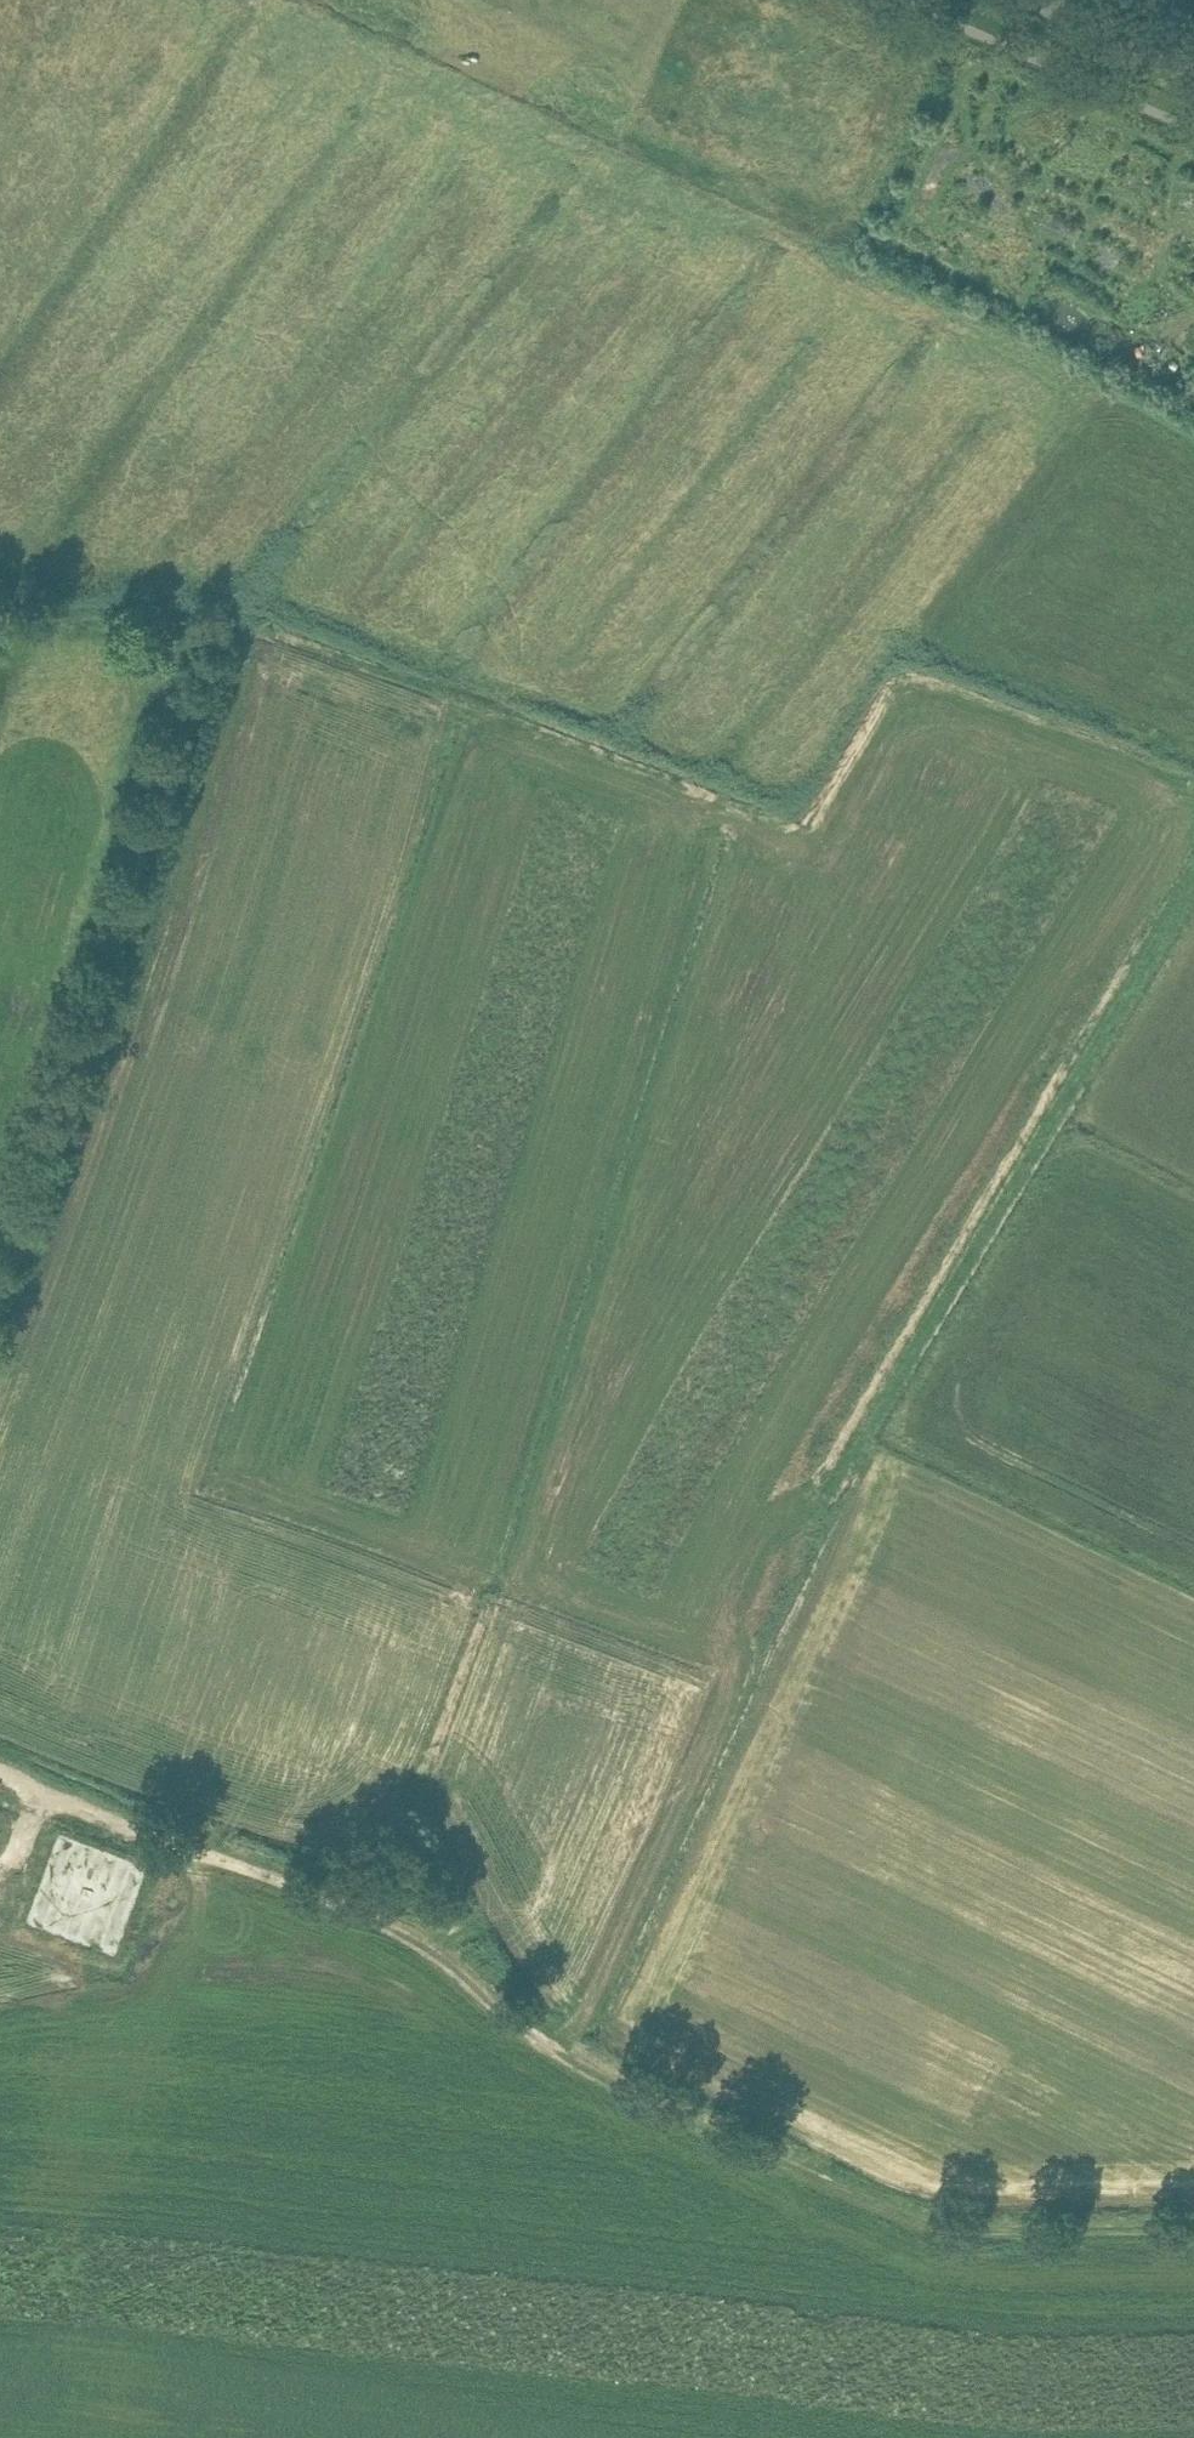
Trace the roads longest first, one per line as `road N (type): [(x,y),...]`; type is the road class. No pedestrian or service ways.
road 1 (track): [(1193,2234),(932,2227),(712,2130),(548,2042),(414,1945),(272,1882),(0,1783)]
road 2 (secondary): [(1193,76),(1016,0)]

